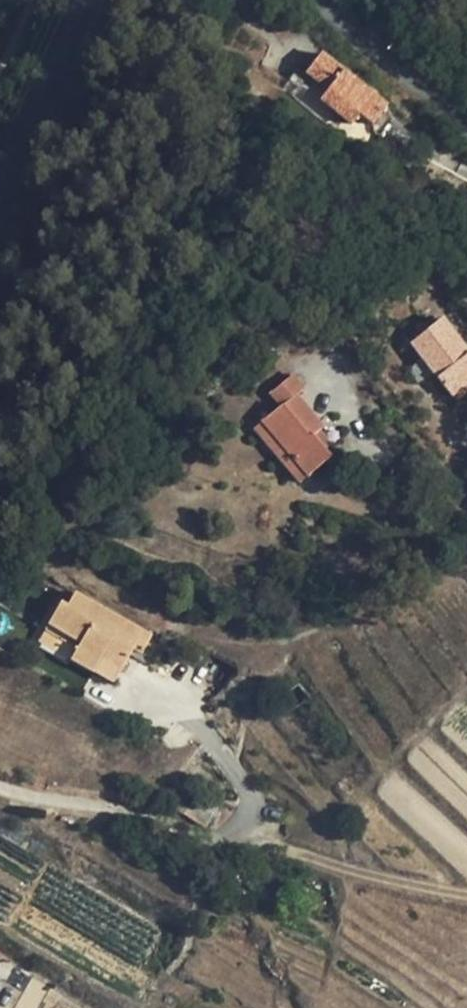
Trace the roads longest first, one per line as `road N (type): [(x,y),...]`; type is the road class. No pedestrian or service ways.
road 1 (residential): [(466,132),(304,0)]
road 2 (unclassified): [(0,181),(81,0)]

